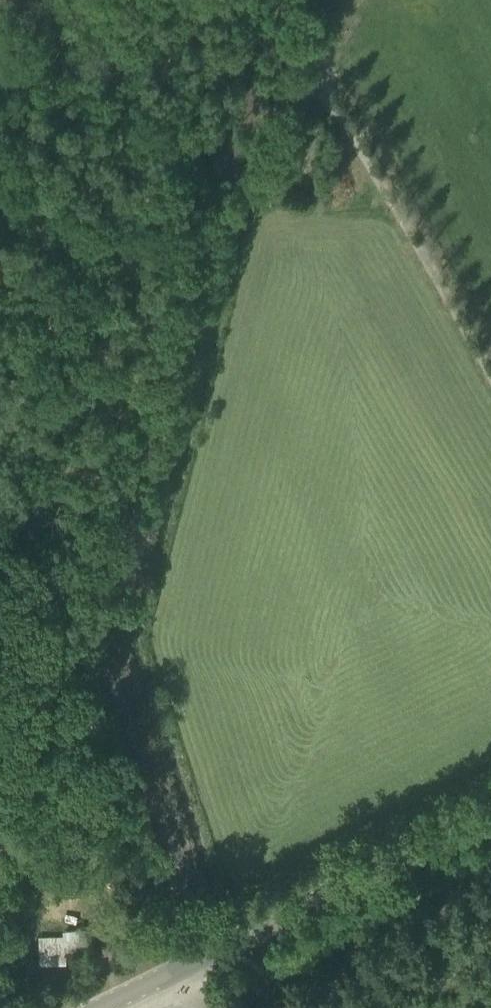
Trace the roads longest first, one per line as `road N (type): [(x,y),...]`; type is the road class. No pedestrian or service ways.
road 1 (secondary): [(102,1007),(490,815)]

